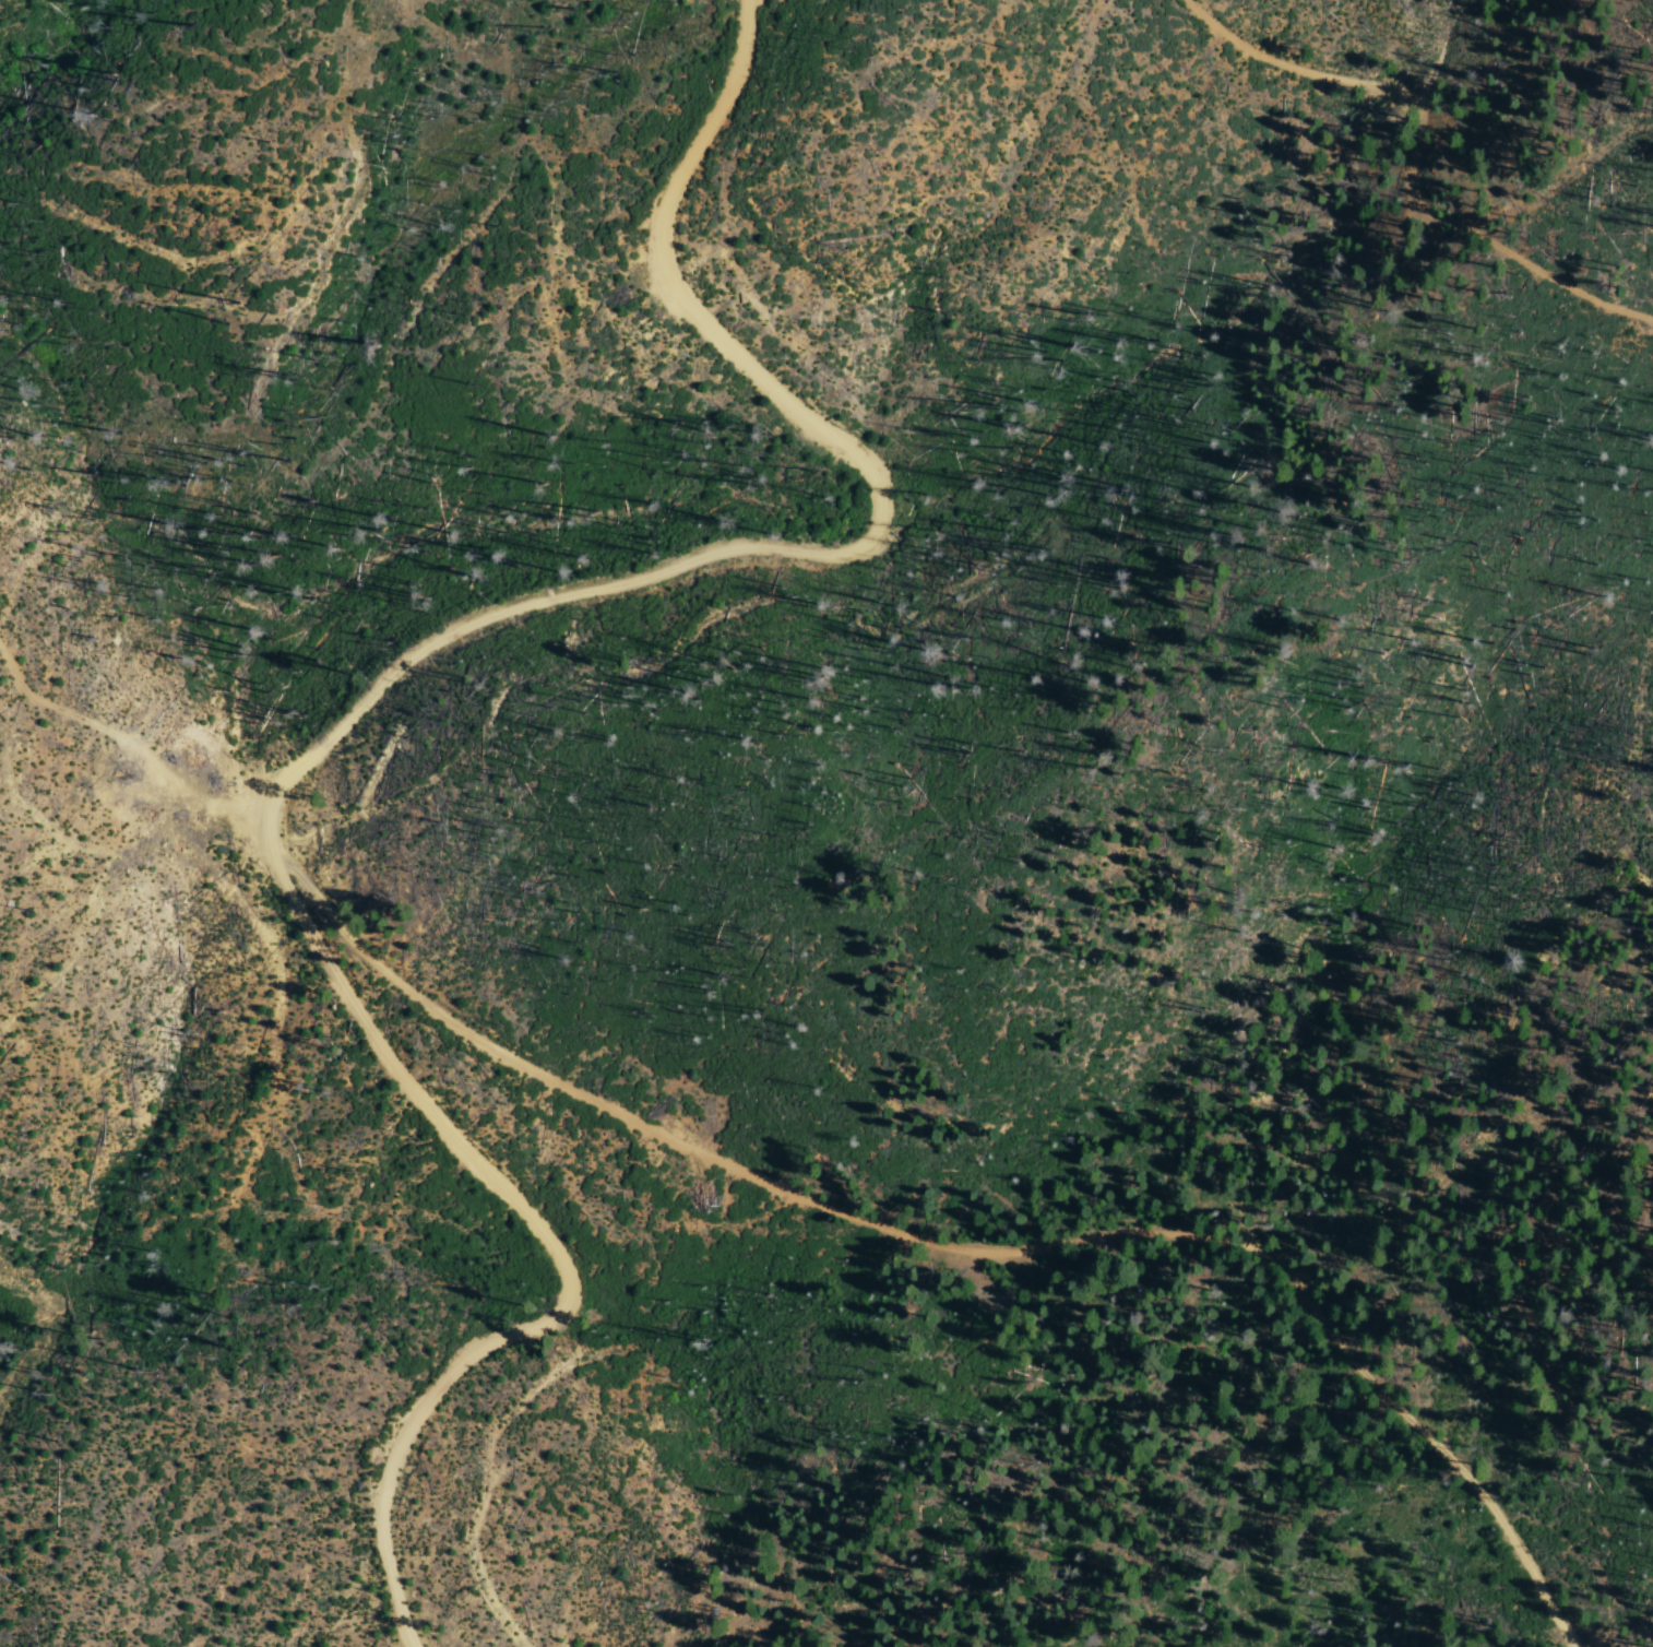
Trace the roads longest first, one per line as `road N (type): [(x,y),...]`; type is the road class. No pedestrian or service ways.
road 1 (track): [(273,866),(400,986),(480,1043),(737,1173),(903,1237),(952,1252),(1002,1254),(1165,1229),(1273,1199),(1312,1214),(1582,1646)]
road 2 (track): [(747,0),(729,86),(661,218),(664,282),(823,437),(863,460),(882,487),(876,537),(831,554),(750,548),(710,557),(551,596),(427,645),(384,678),(274,795),(259,821),(273,866)]
road 3 (track): [(415,1646),(394,1590),(383,1525),(394,1458),(454,1364),(481,1343),(557,1322),(570,1279),(544,1236),(376,1045),(273,866)]
road 4 (track): [(1652,319),(1581,294),(1427,215),(1416,197),(1426,128),(1420,104),(1403,90),(1276,63),(1229,38),(1186,0)]
road 5 (track): [(259,821),(20,687),(0,650)]

